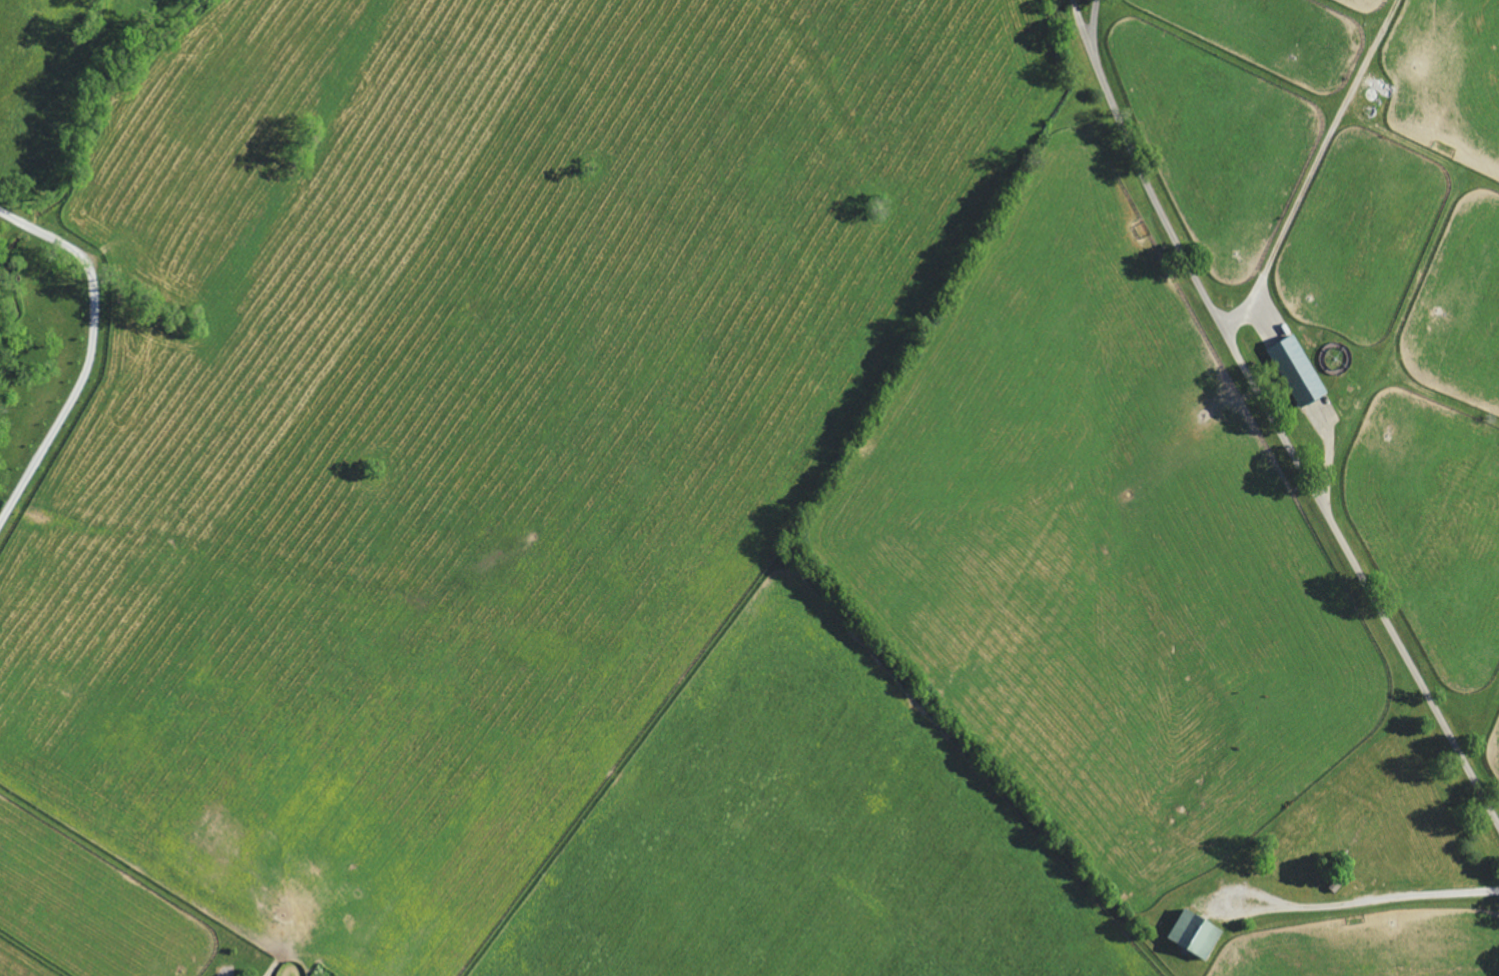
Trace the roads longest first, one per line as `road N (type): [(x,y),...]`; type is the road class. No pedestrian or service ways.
road 1 (residential): [(1498,828),(1224,329)]
road 2 (residential): [(1224,329),(1129,145),(1078,0)]

